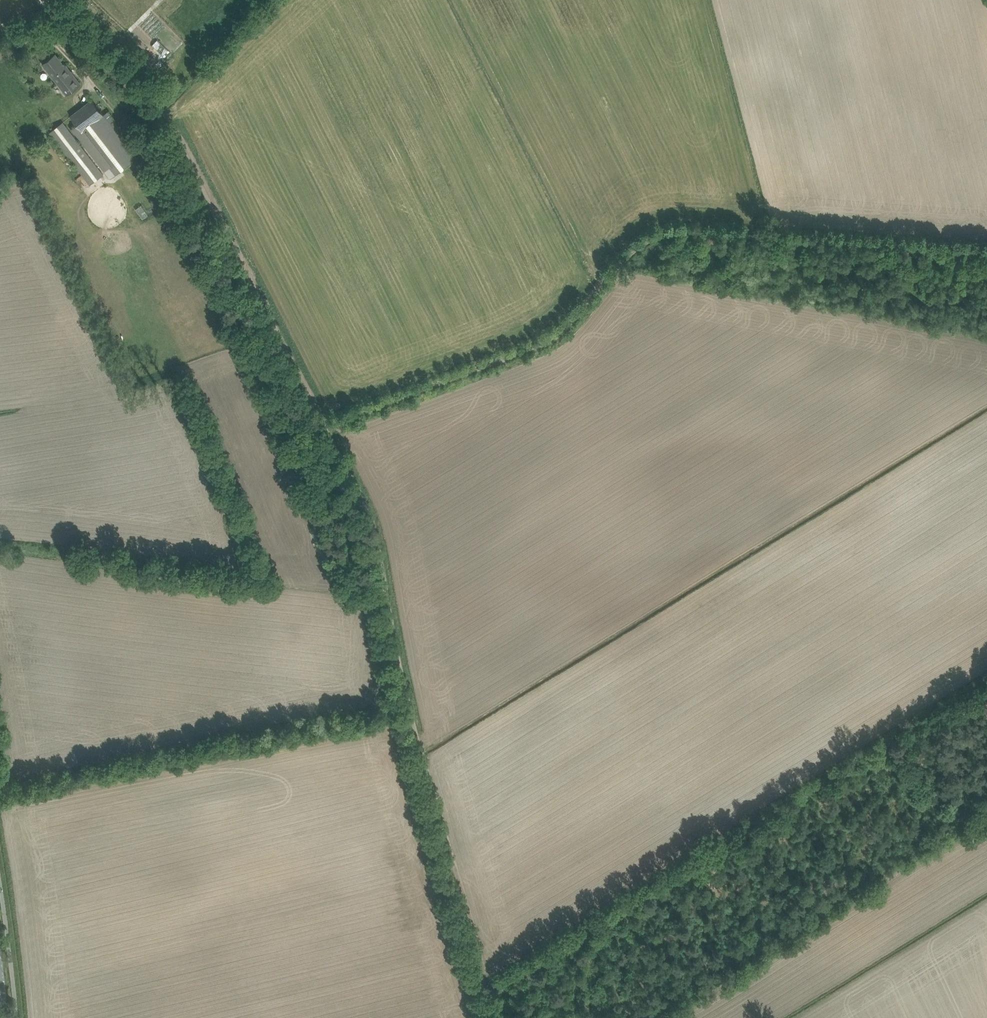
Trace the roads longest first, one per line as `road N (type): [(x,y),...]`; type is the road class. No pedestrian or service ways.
road 1 (track): [(986,253),(662,233),(631,251),(555,337),(328,427),(175,129),(41,3)]

